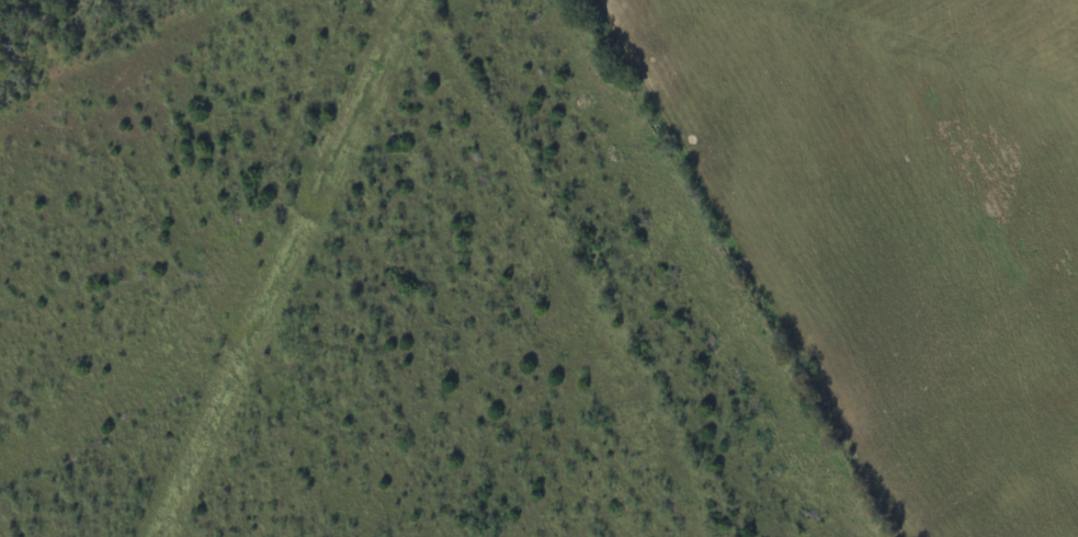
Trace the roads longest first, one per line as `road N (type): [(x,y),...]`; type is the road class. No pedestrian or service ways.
road 1 (residential): [(127,0),(112,24),(59,64),(0,89)]

